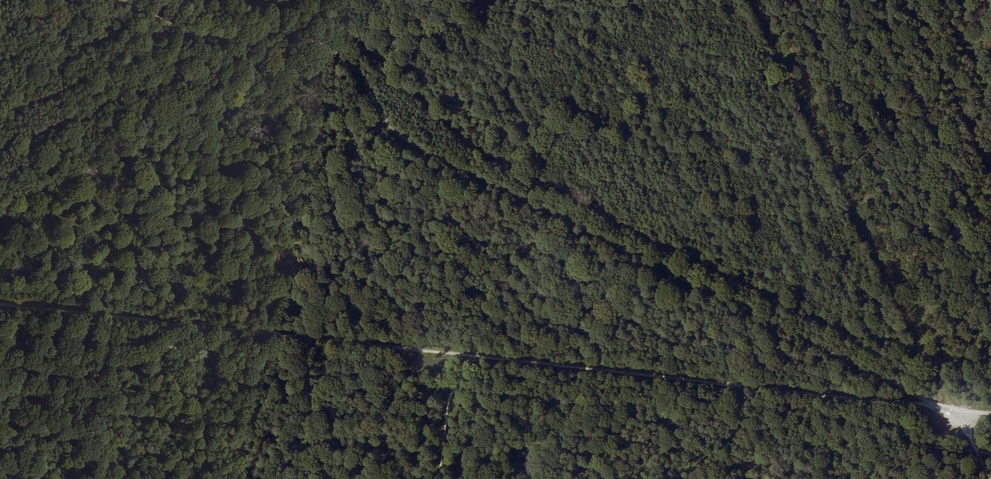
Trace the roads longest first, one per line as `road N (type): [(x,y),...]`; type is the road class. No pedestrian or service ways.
road 1 (track): [(0,308),(961,412)]
road 2 (track): [(220,0),(324,15),(390,61),(478,148),(574,202),(856,335),(930,352)]
road 3 (track): [(961,412),(405,137),(343,56),(309,41)]
road 4 (track): [(759,0),(961,412)]
road 5 (track): [(309,41),(259,35),(219,41),(127,0)]
road 6 (track): [(495,0),(375,50)]

